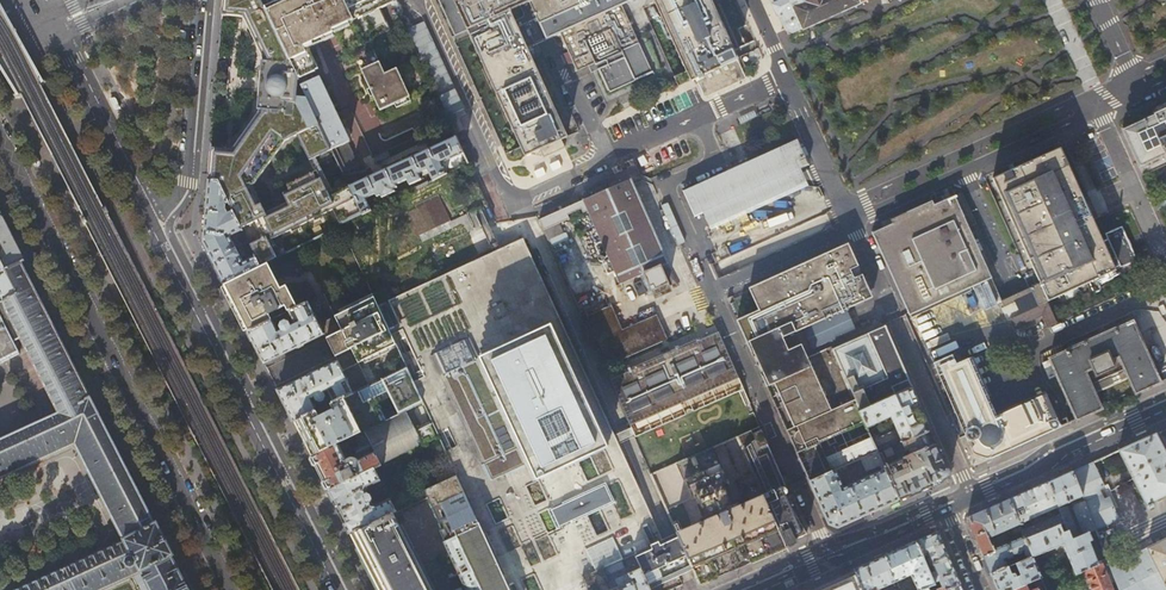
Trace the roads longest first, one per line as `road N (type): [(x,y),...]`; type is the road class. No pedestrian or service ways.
road 1 (secondary): [(0,144),(229,589)]
road 2 (secondary): [(341,589),(149,221)]
road 3 (tertiary): [(149,221),(185,183),(203,0)]
road 4 (secondary): [(975,496),(1165,409)]
road 5 (secondary): [(149,221),(58,37)]
road 6 (residential): [(975,496),(898,321)]
road 7 (secondary): [(830,559),(946,508)]

